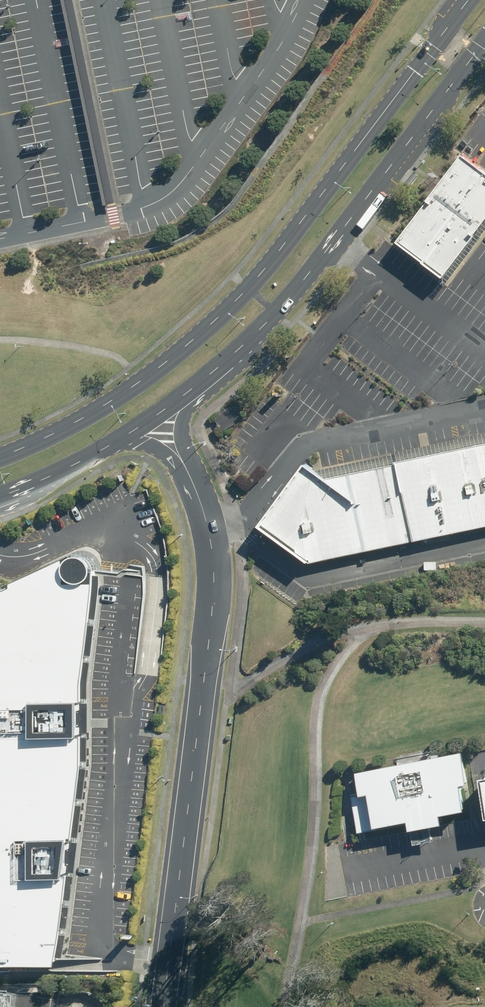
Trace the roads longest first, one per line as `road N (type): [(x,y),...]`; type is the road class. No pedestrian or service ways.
road 1 (secondary): [(0,457),(123,394),(208,328),(266,266),(468,0)]
road 2 (residential): [(187,471),(209,529),(214,587),(164,1006)]
road 3 (secondary): [(484,41),(275,313),(197,385)]
road 4 (secondary): [(122,438),(0,497)]

